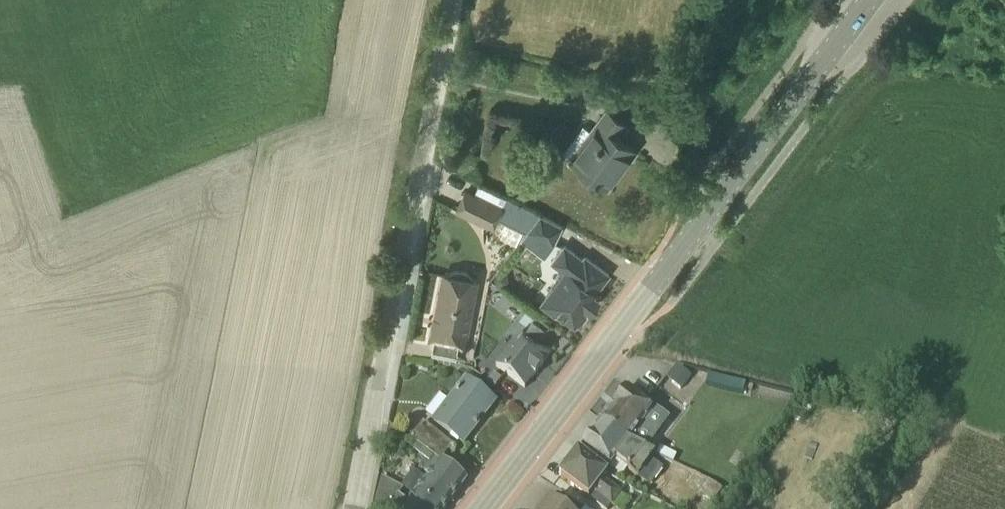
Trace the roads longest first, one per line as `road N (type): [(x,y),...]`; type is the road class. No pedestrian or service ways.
road 1 (secondary): [(482,508),(869,0)]
road 2 (unclassified): [(353,508),(452,0)]

